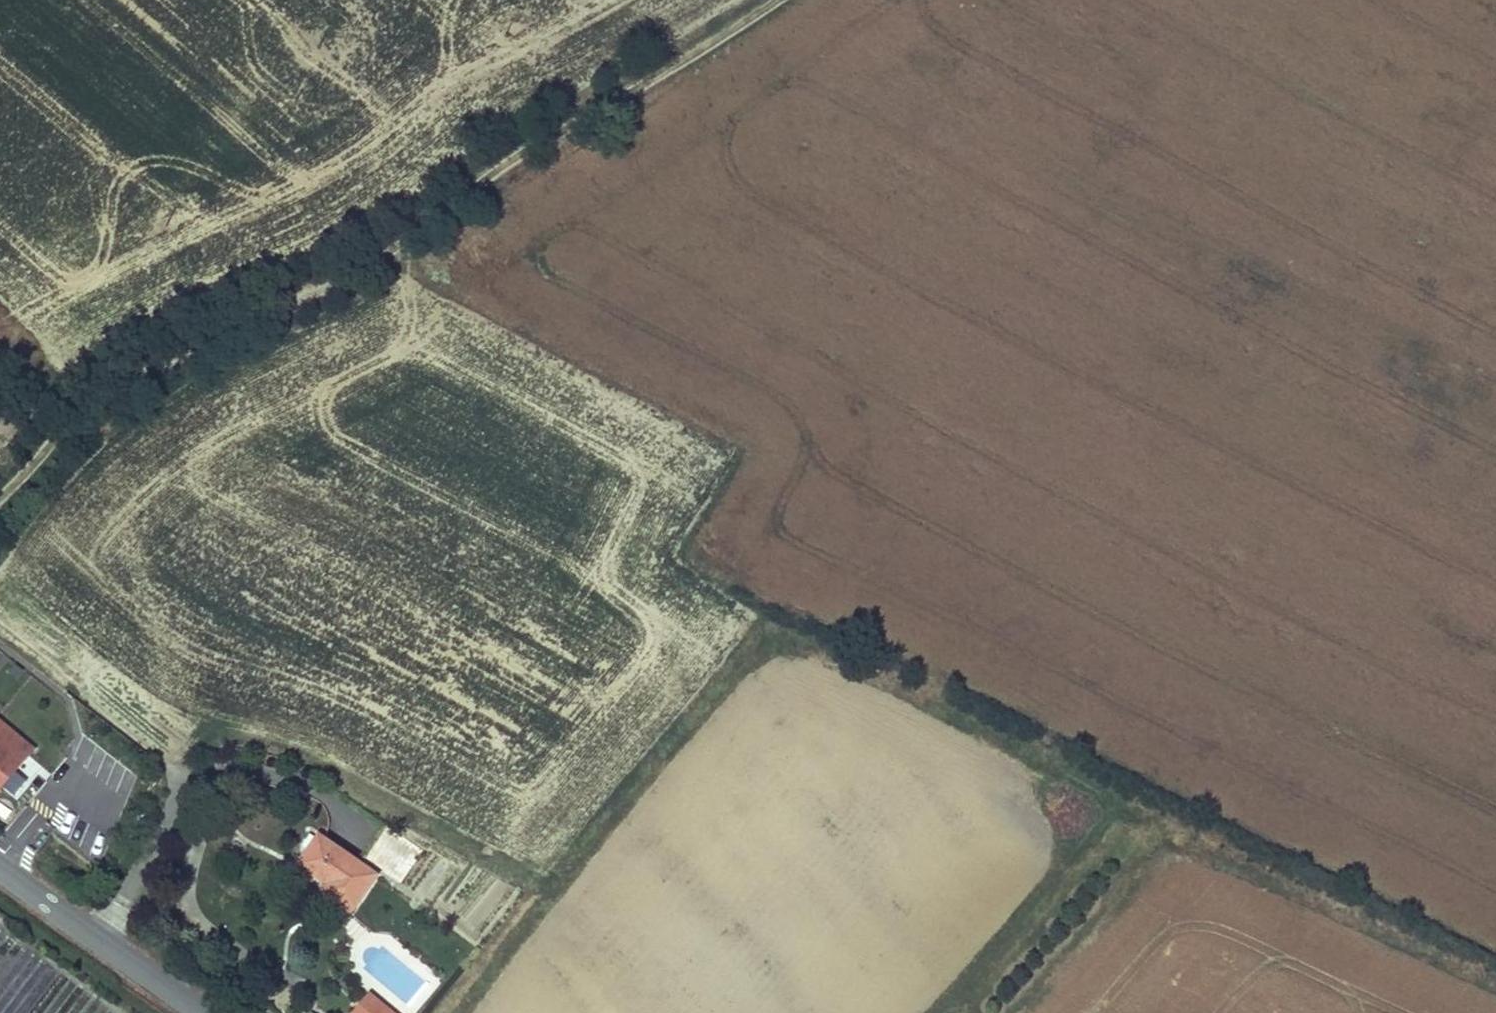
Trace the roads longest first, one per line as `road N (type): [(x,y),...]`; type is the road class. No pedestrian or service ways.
road 1 (track): [(775,0),(570,130),(522,147),(343,279),(98,399),(0,498)]
road 2 (tertiary): [(0,872),(197,1012)]

